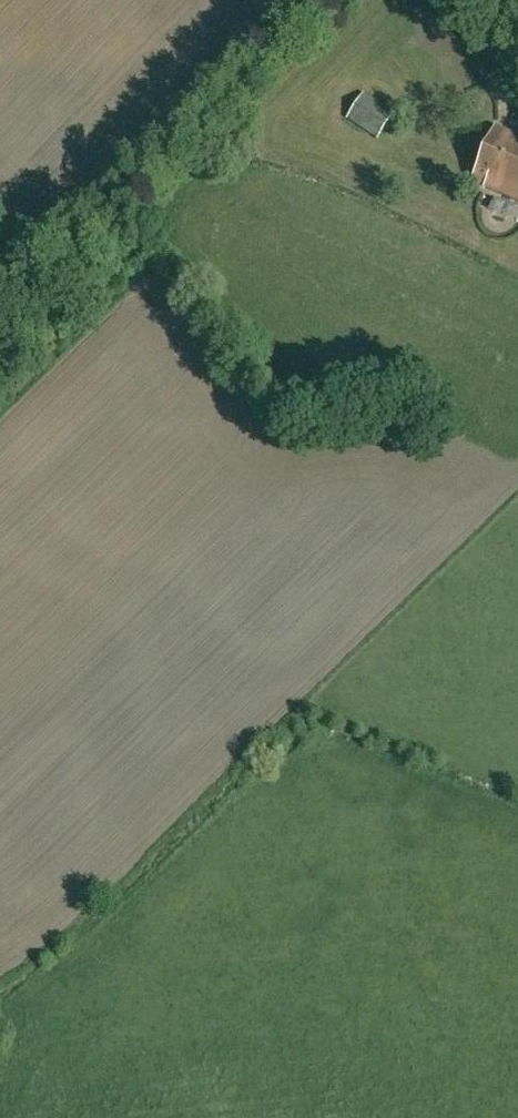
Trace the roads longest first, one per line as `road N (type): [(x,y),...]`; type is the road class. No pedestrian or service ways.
road 1 (track): [(311,0),(0,282)]

